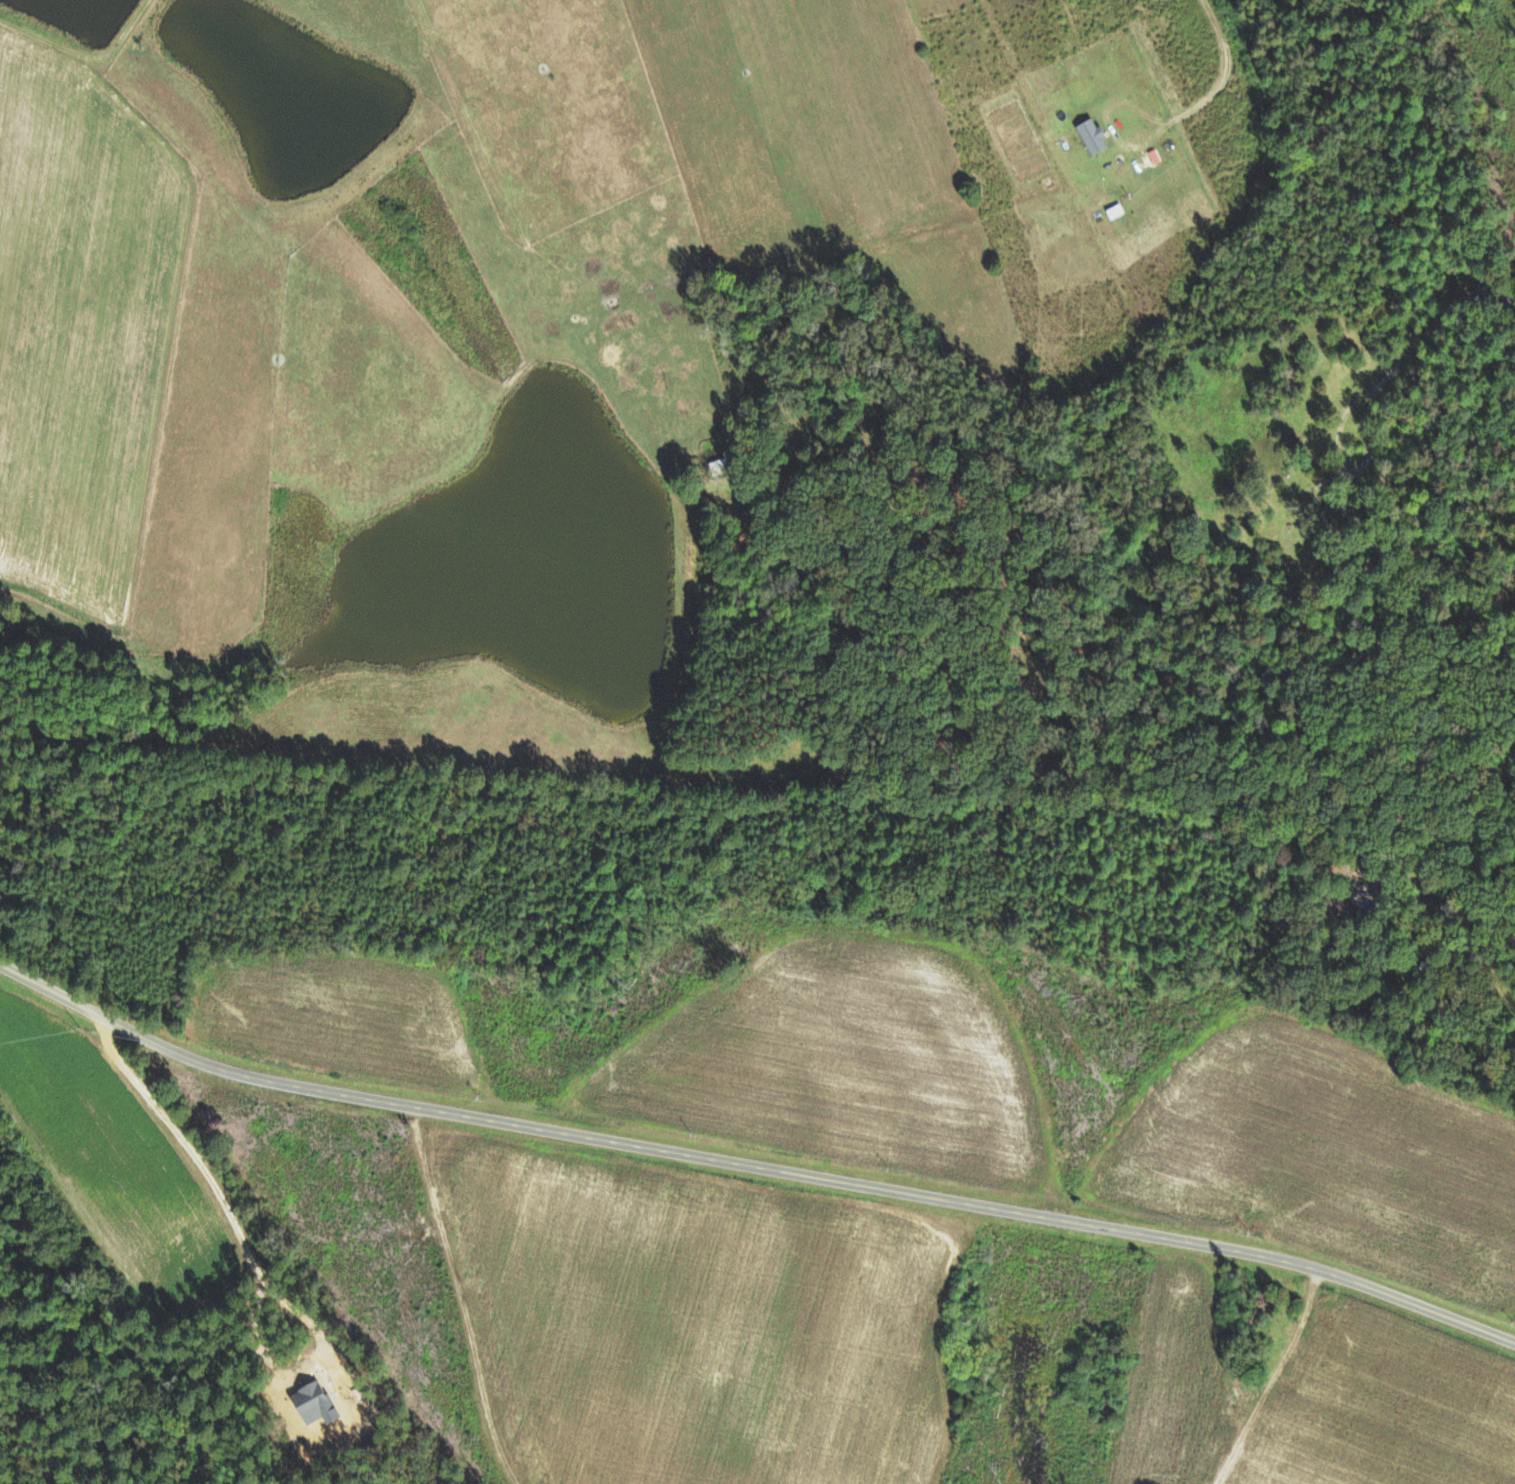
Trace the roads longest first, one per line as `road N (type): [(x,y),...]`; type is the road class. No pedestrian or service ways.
road 1 (residential): [(0,967),(170,1054),(235,1077),(1285,1260),(1514,1340)]

